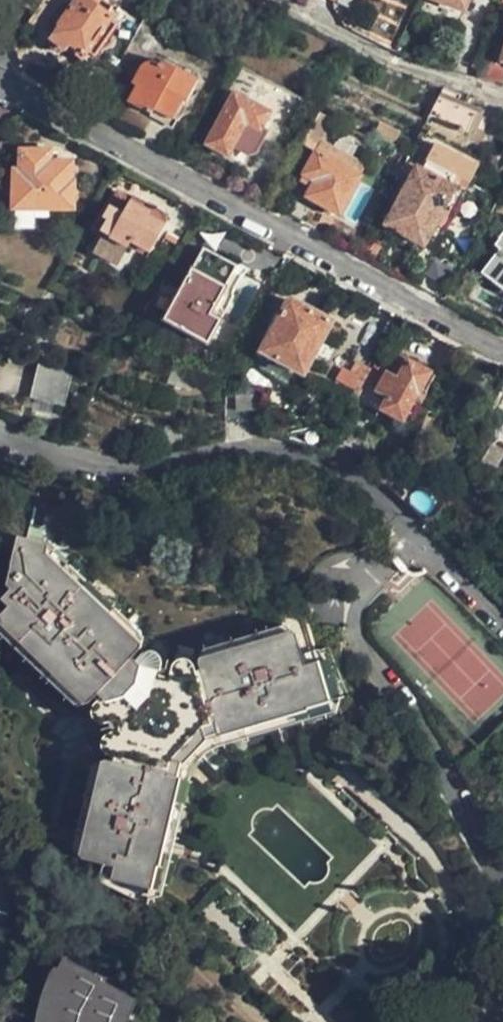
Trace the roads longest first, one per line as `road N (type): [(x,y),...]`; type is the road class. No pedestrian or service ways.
road 1 (residential): [(502,349),(0,82)]
road 2 (residential): [(0,438),(106,471),(259,451),(344,471),(502,618)]

